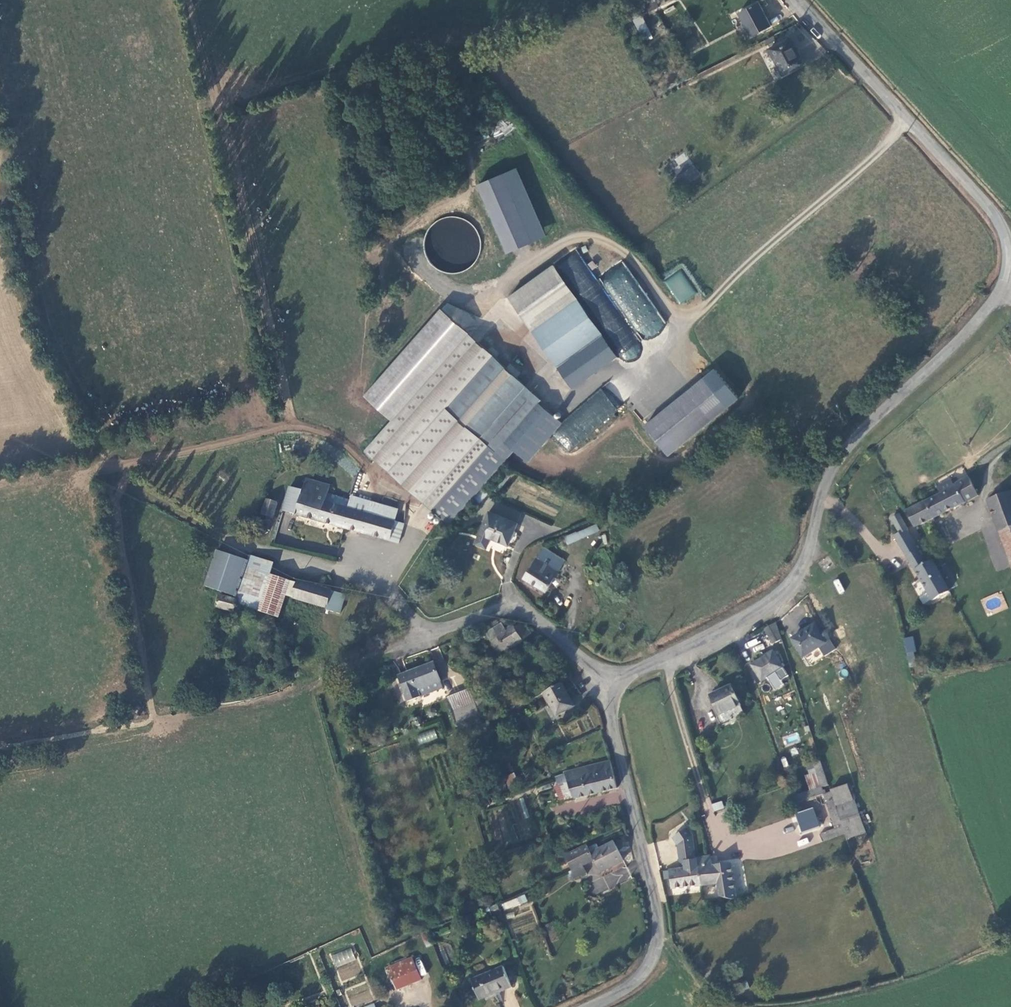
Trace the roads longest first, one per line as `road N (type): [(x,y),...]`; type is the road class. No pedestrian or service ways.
road 1 (unclassified): [(609,686),(761,609),(790,585),(830,471),(854,437),(965,334),(1005,277)]
road 2 (unclassified): [(591,1006),(633,982),(652,955),(657,926),(609,686)]
road 3 (unclassified): [(1005,277),(1006,242),(985,207),(797,0)]
road 4 (unclassified): [(609,686),(552,629),(516,607),(423,634),(314,684)]

